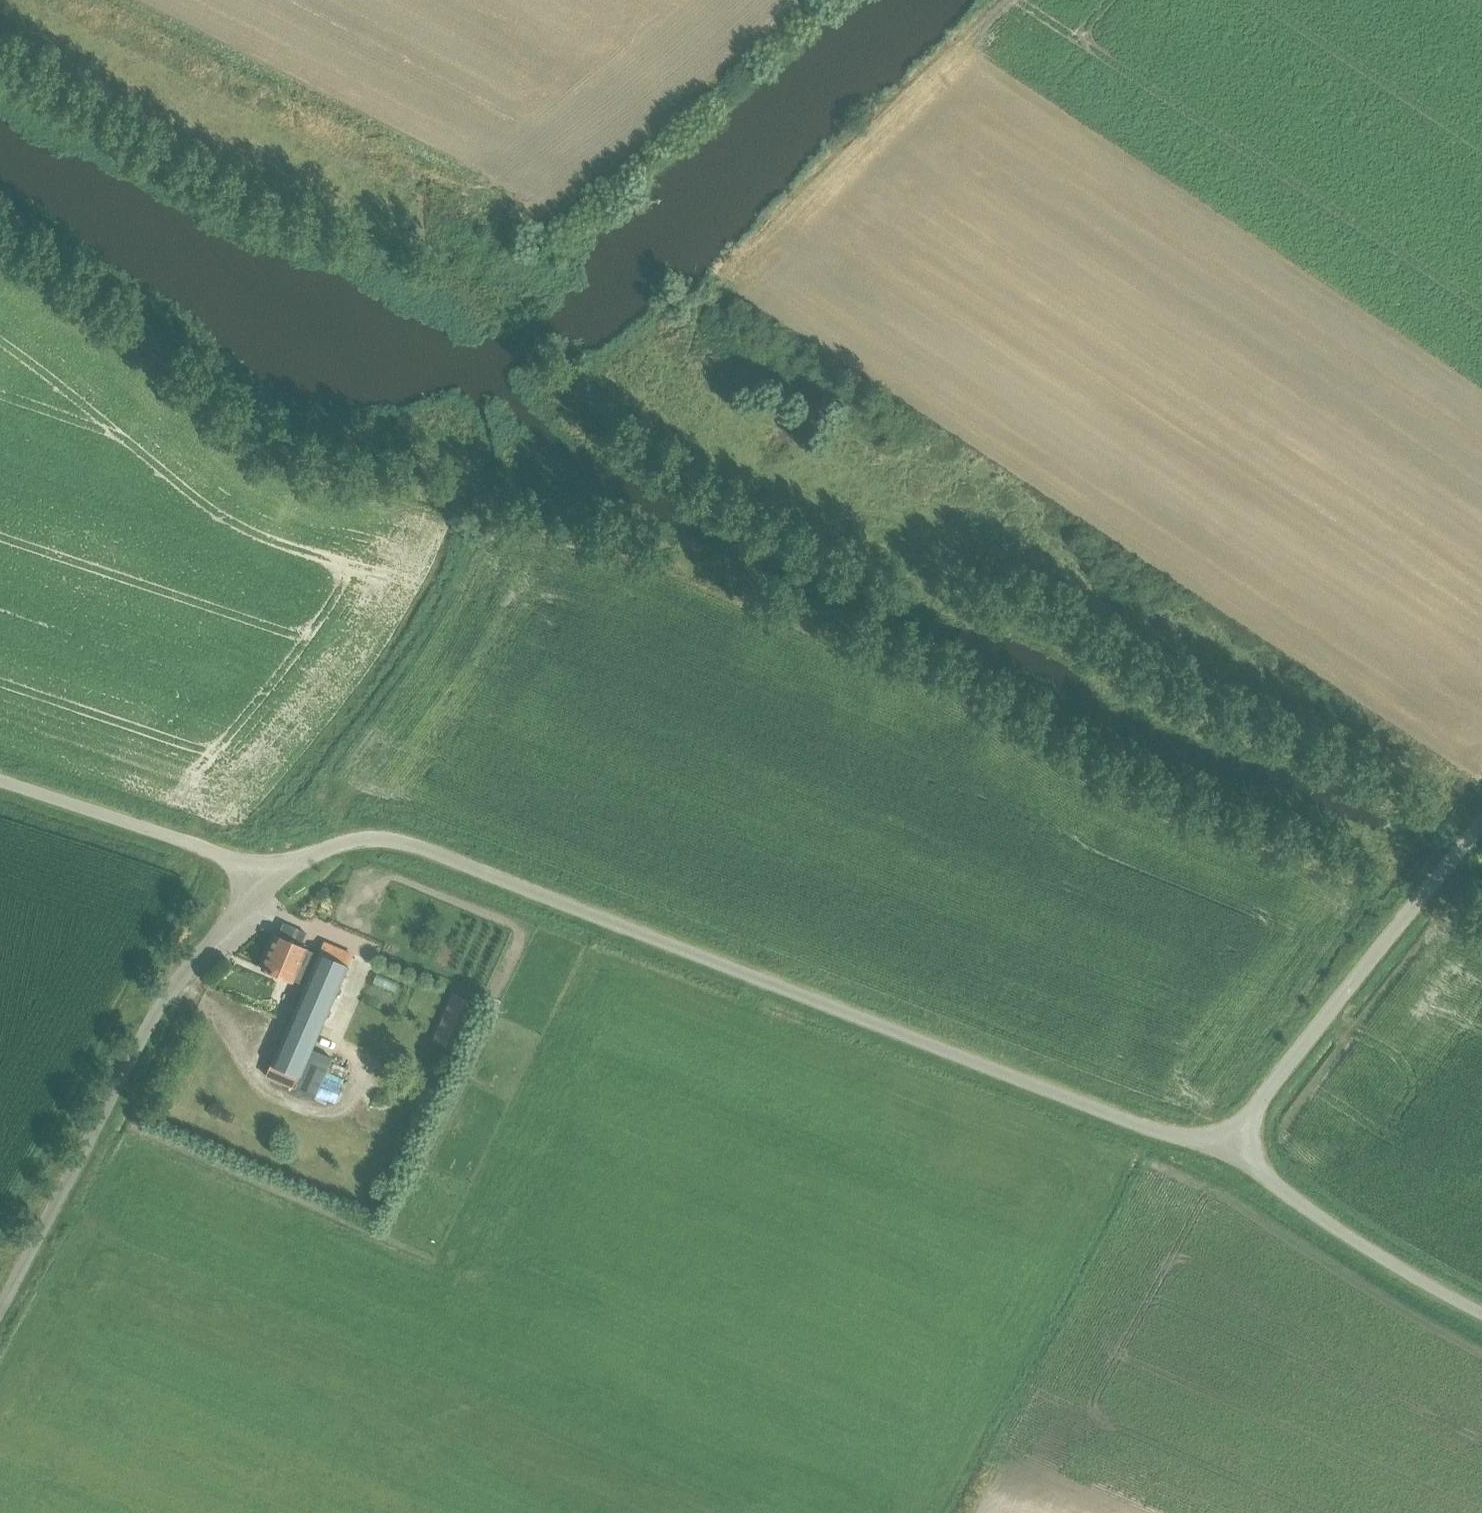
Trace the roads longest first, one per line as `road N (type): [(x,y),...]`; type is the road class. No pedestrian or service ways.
road 1 (unclassified): [(1227,1150),(409,844),(349,841),(263,869)]
road 2 (unclassified): [(0,1309),(158,1008),(263,869)]
road 3 (unclassified): [(1481,821),(1286,1064),(1227,1150)]
road 4 (unclassified): [(1227,1150),(1358,1244),(1481,1310)]
road 5 (unclassified): [(263,869),(0,780)]

